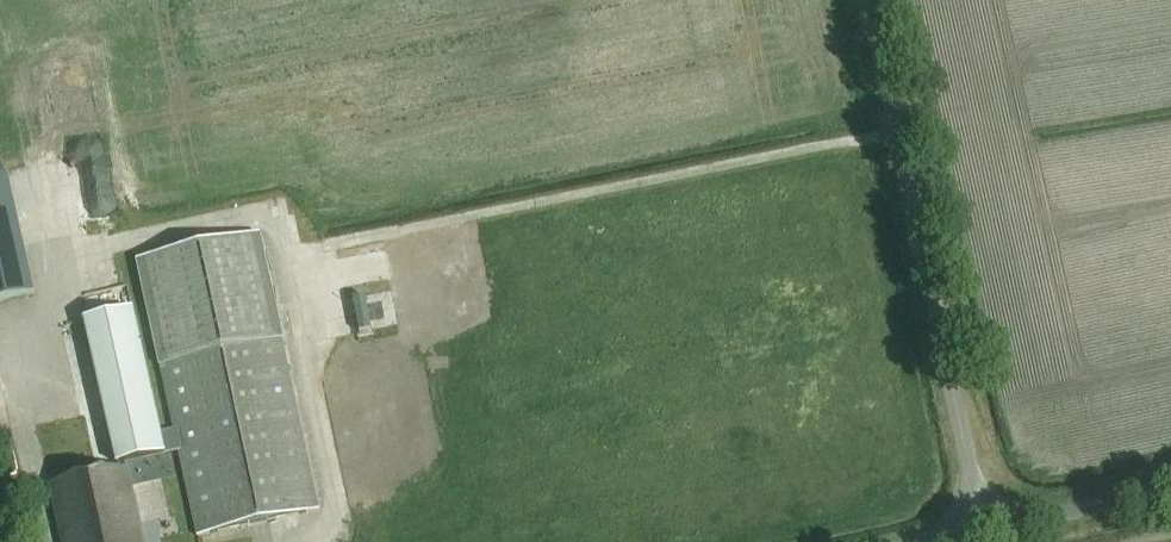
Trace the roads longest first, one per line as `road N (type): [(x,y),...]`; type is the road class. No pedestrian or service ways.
road 1 (unclassified): [(988,527),(872,0)]
road 2 (unclassified): [(988,527),(1170,488)]

